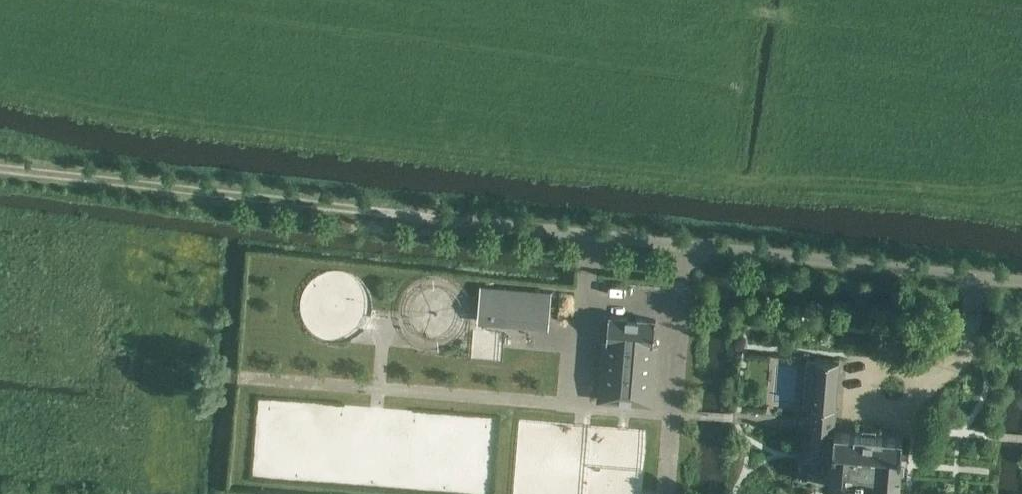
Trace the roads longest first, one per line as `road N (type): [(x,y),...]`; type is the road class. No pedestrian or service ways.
road 1 (track): [(0,166),(1021,281)]
road 2 (track): [(233,378),(579,406),(595,236)]

